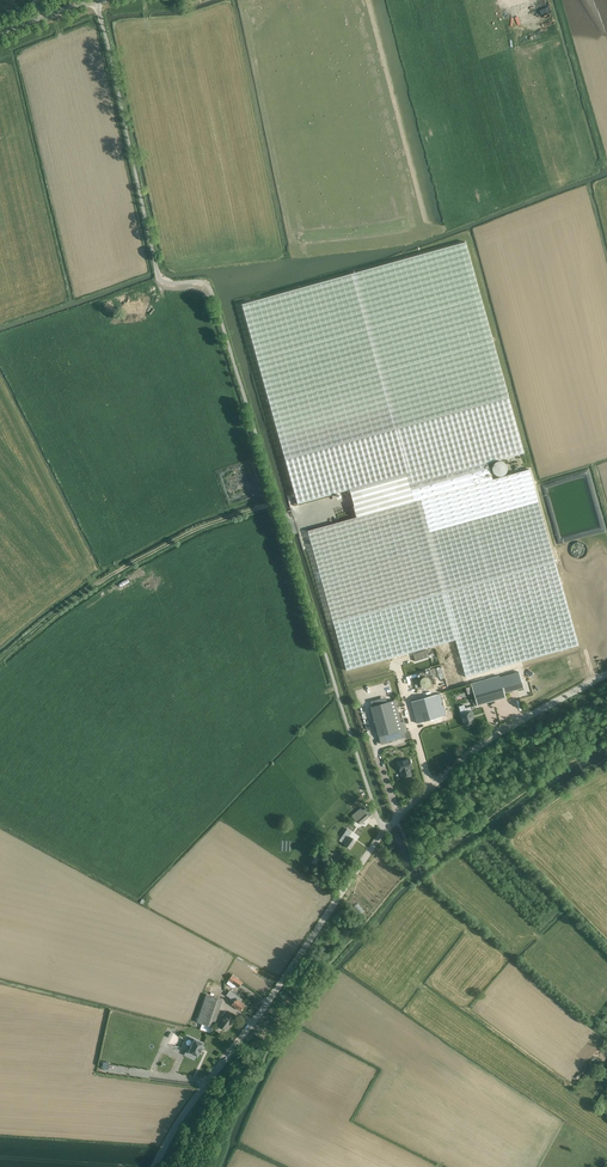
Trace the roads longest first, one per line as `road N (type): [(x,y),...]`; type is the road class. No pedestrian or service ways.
road 1 (unclassified): [(97,3),(158,275),(169,283),(205,284),(216,303),(383,832)]
road 2 (unclassified): [(154,1166),(383,832)]
road 3 (track): [(278,503),(120,570),(0,659)]
road 4 (unclassified): [(383,832),(476,748),(606,674)]

